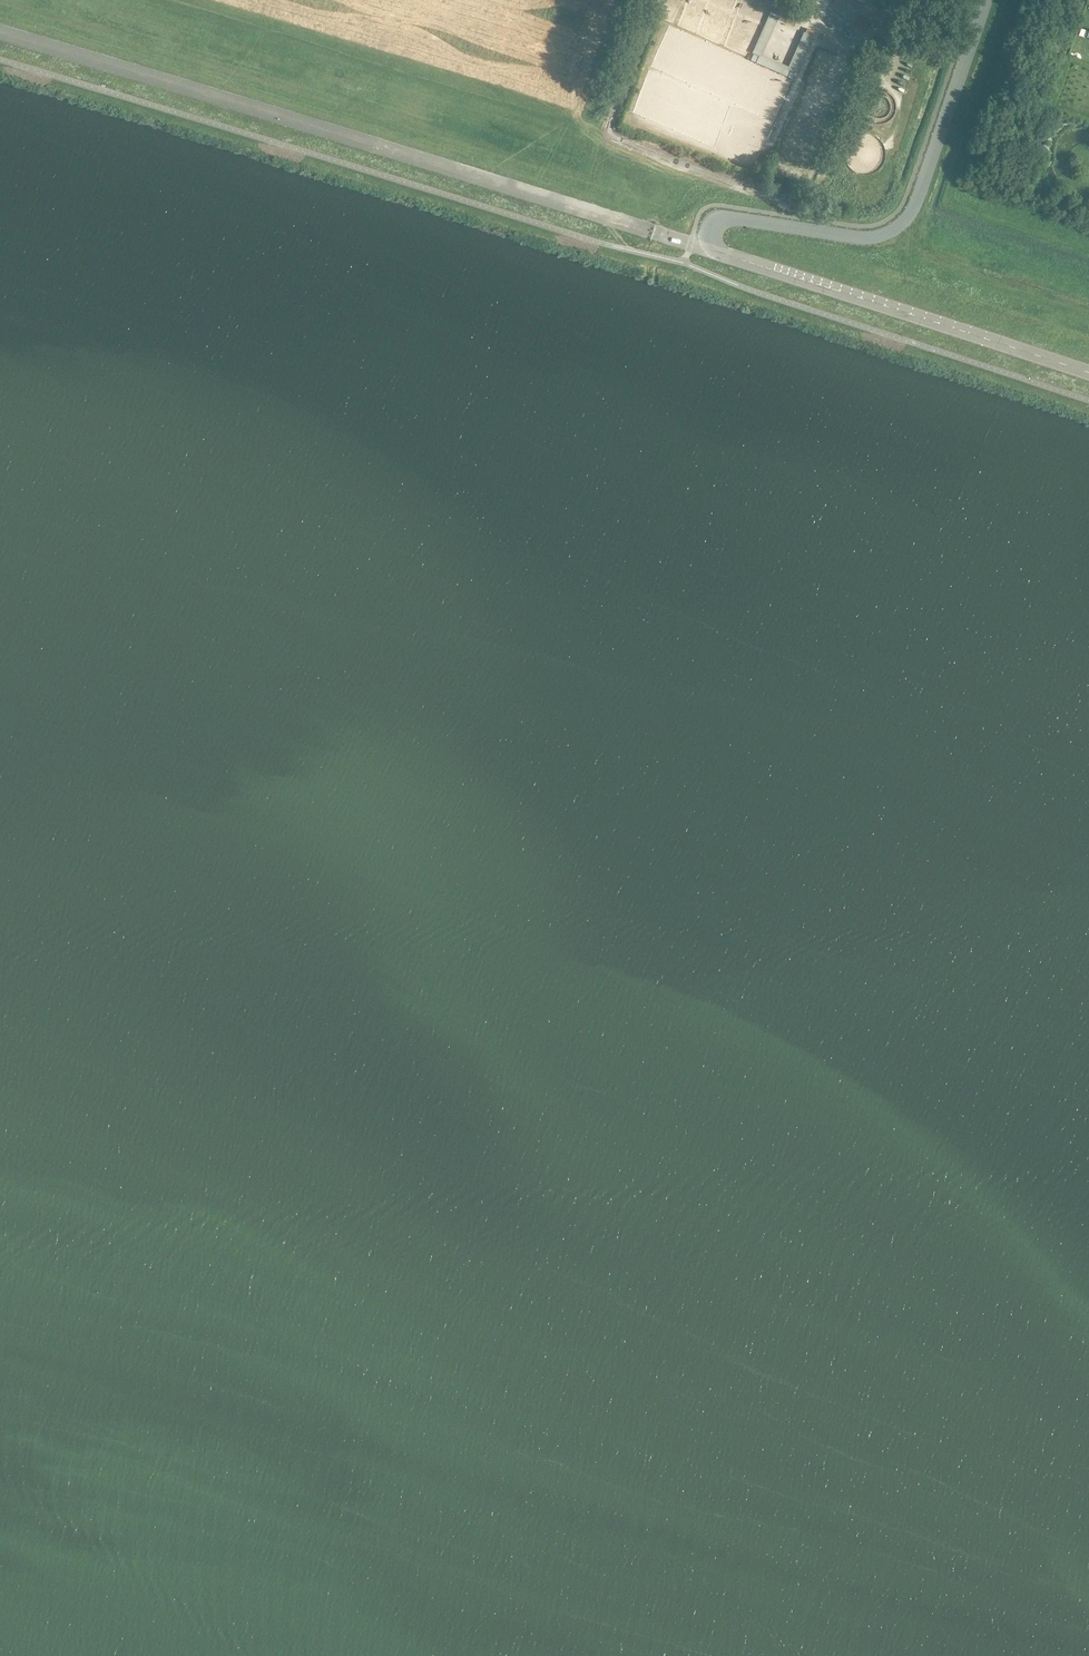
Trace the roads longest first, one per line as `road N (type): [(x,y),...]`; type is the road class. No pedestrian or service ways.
road 1 (tertiary): [(700,249),(717,219),(882,238),(903,230),(989,0)]
road 2 (tertiary): [(1088,374),(700,249)]

